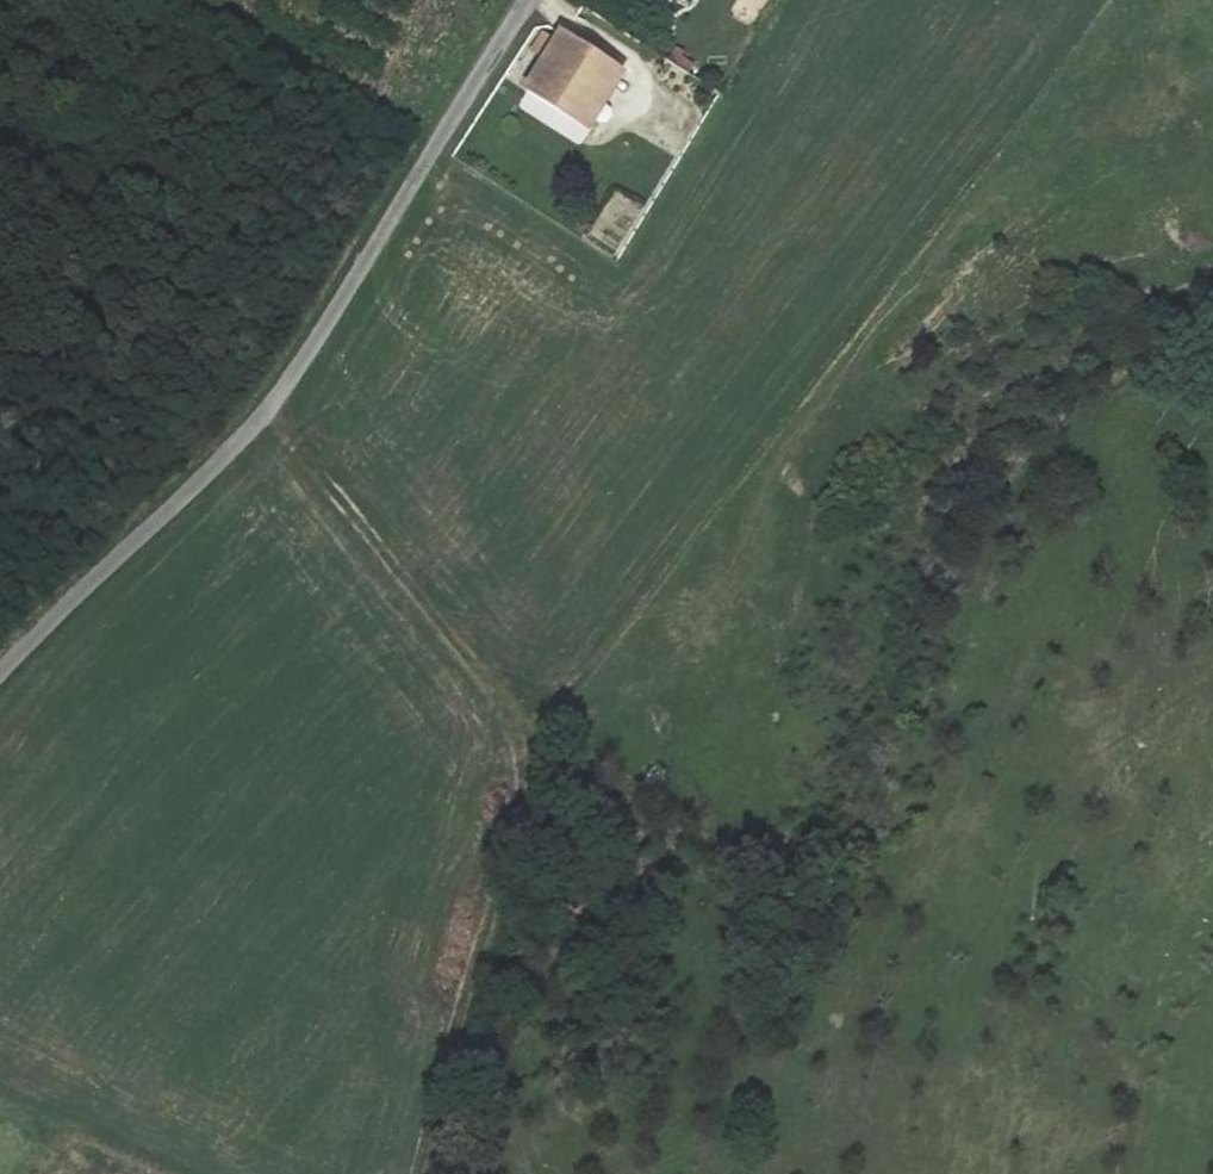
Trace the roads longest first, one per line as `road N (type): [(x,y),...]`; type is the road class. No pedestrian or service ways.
road 1 (unclassified): [(527,0),(264,414),(0,675)]

